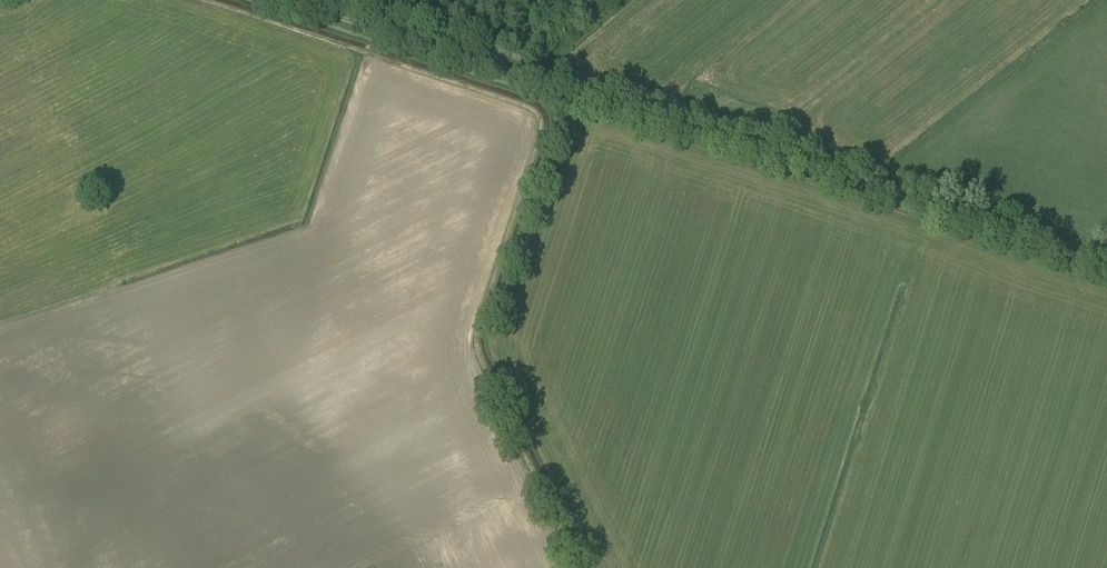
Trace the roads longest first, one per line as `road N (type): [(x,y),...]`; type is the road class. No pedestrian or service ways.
road 1 (track): [(275,0),(1106,265)]

